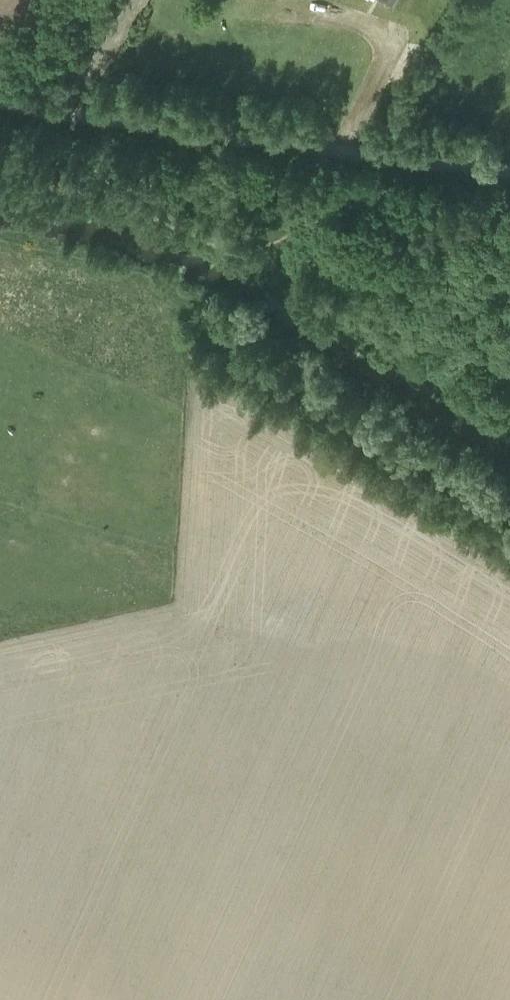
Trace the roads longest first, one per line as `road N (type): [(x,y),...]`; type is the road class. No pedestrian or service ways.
road 1 (track): [(509,170),(0,99)]

